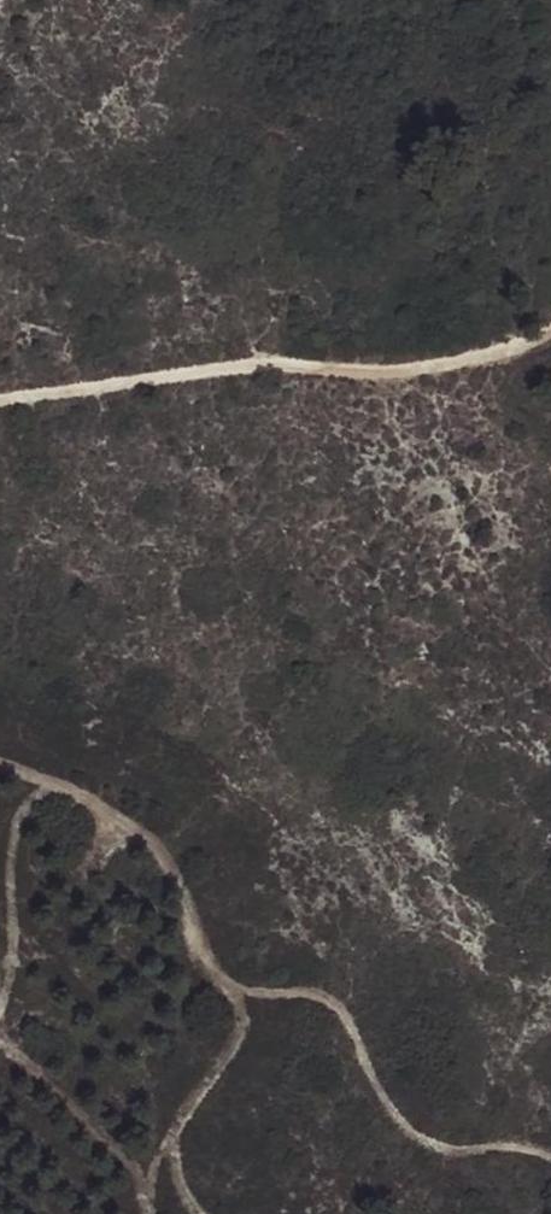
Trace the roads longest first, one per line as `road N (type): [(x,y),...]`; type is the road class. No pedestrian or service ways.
road 1 (track): [(59,782),(150,846),(207,963),(242,997),(322,995),(352,1022),(391,1113),(436,1143),(550,1159)]
road 2 (track): [(0,390),(229,362),(511,350),(550,331)]
road 3 (track): [(0,762),(59,782),(21,815),(5,912),(8,991),(0,1004)]
road 4 (track): [(242,997),(243,1036),(173,1135),(140,1198),(149,1213)]

